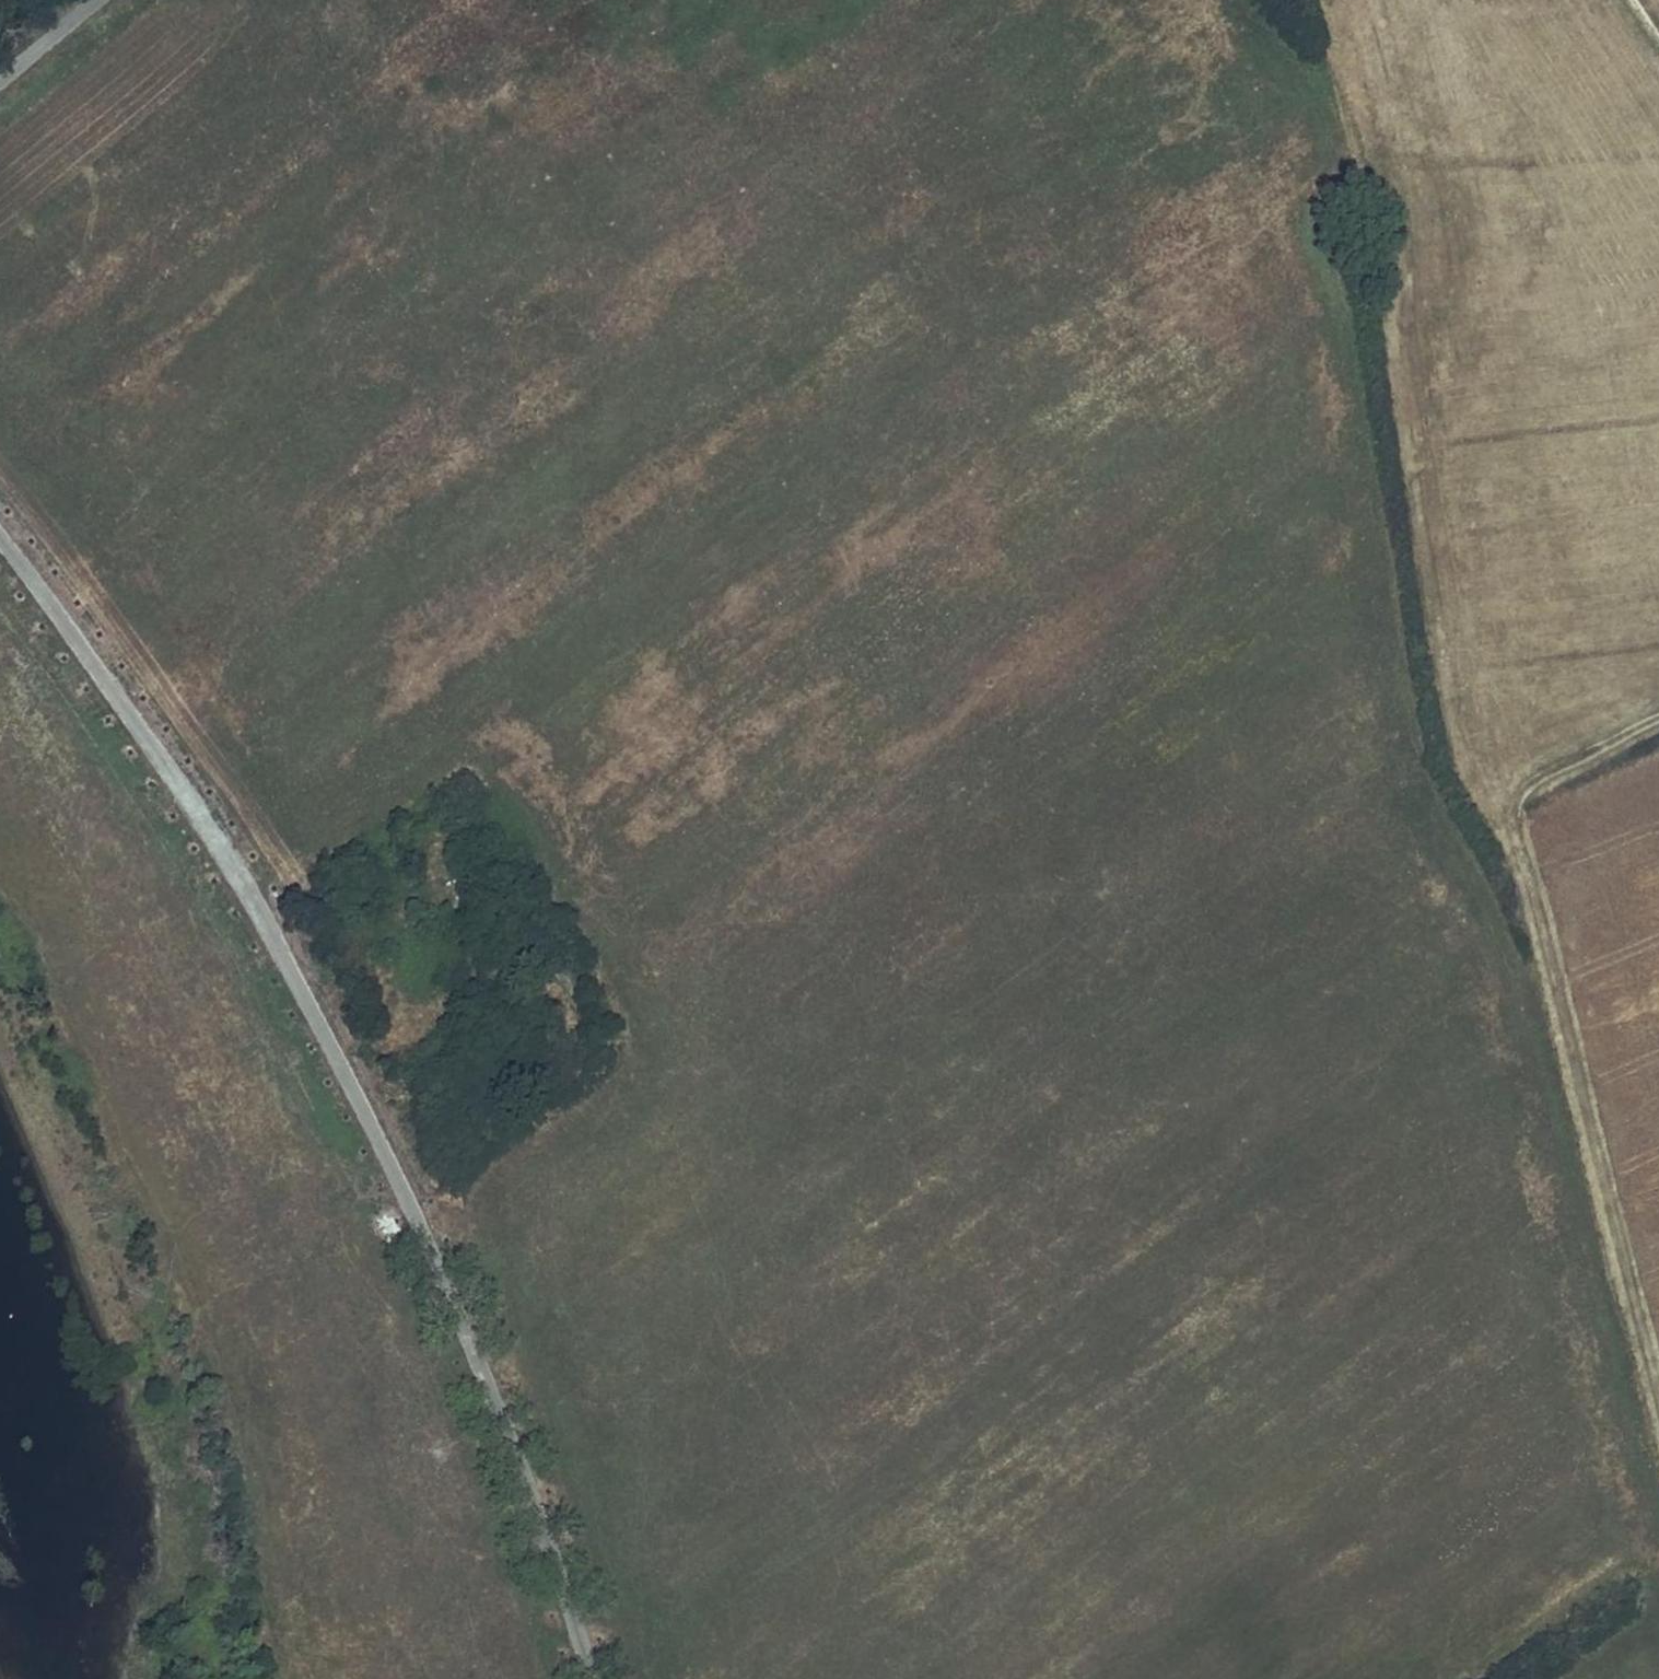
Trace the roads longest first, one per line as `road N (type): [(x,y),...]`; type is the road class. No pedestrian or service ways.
road 1 (unclassified): [(0,538),(239,883),(376,1141),(483,1362),(547,1522),(594,1678)]
road 2 (track): [(1658,1374),(1517,811),(1539,777),(1658,721)]

